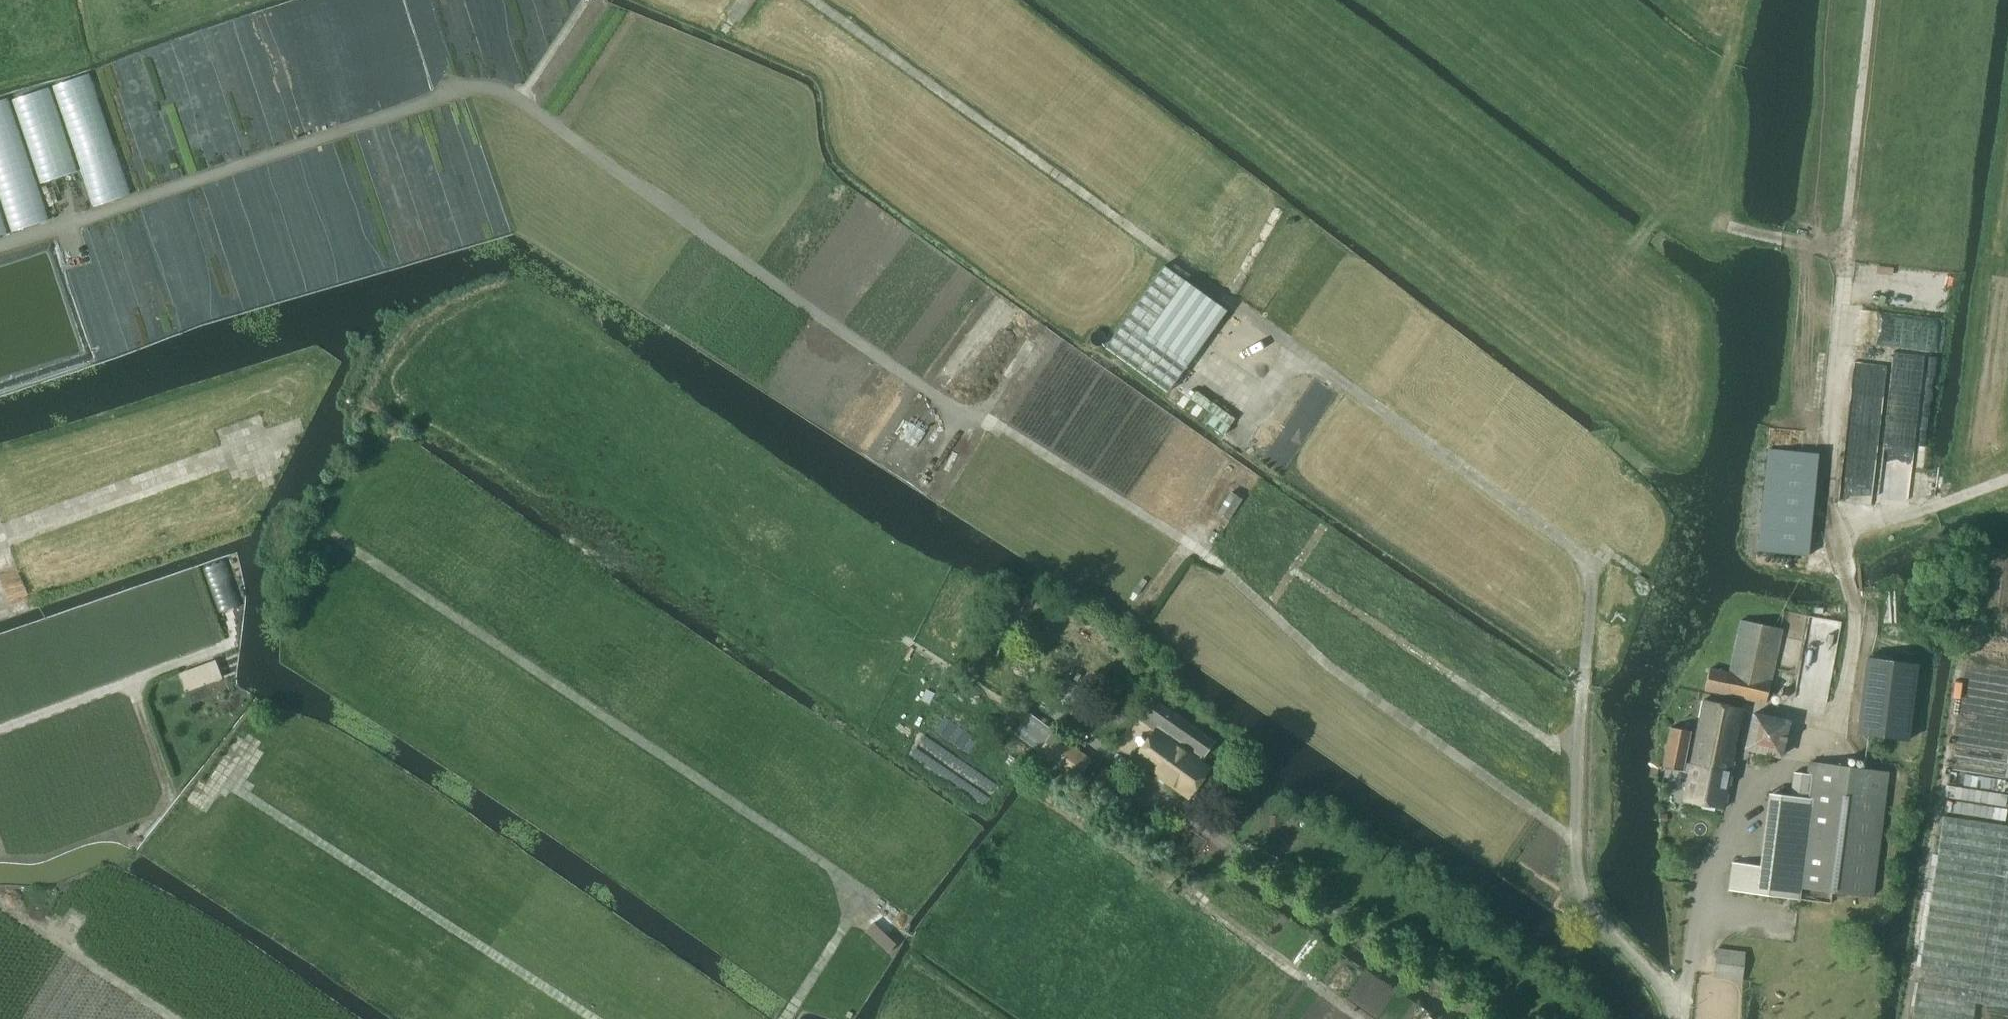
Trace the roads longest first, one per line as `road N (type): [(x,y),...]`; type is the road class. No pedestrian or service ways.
road 1 (track): [(1186,543),(977,415),(521,99),(461,85),(0,243)]
road 2 (track): [(1574,854),(1308,655),(1186,543),(1300,356)]
road 3 (track): [(904,920),(348,543)]
road 4 (track): [(1903,515),(1831,533),(1822,498),(1879,0)]
road 5 (track): [(1165,258),(810,0)]
road 6 (track): [(593,1018),(227,781)]
road 7 (unclassified): [(1674,1018),(1652,977),(1585,903),(1577,877),(1582,688)]
road 8 (track): [(1575,755),(1291,565)]
road 9 (track): [(0,530),(264,448)]
road 10 (track): [(0,732),(215,651)]
road 11 (track): [(174,1018),(20,918)]
road 12 (track): [(782,1018),(860,892)]
road 13 (track): [(1844,257),(1714,221)]

